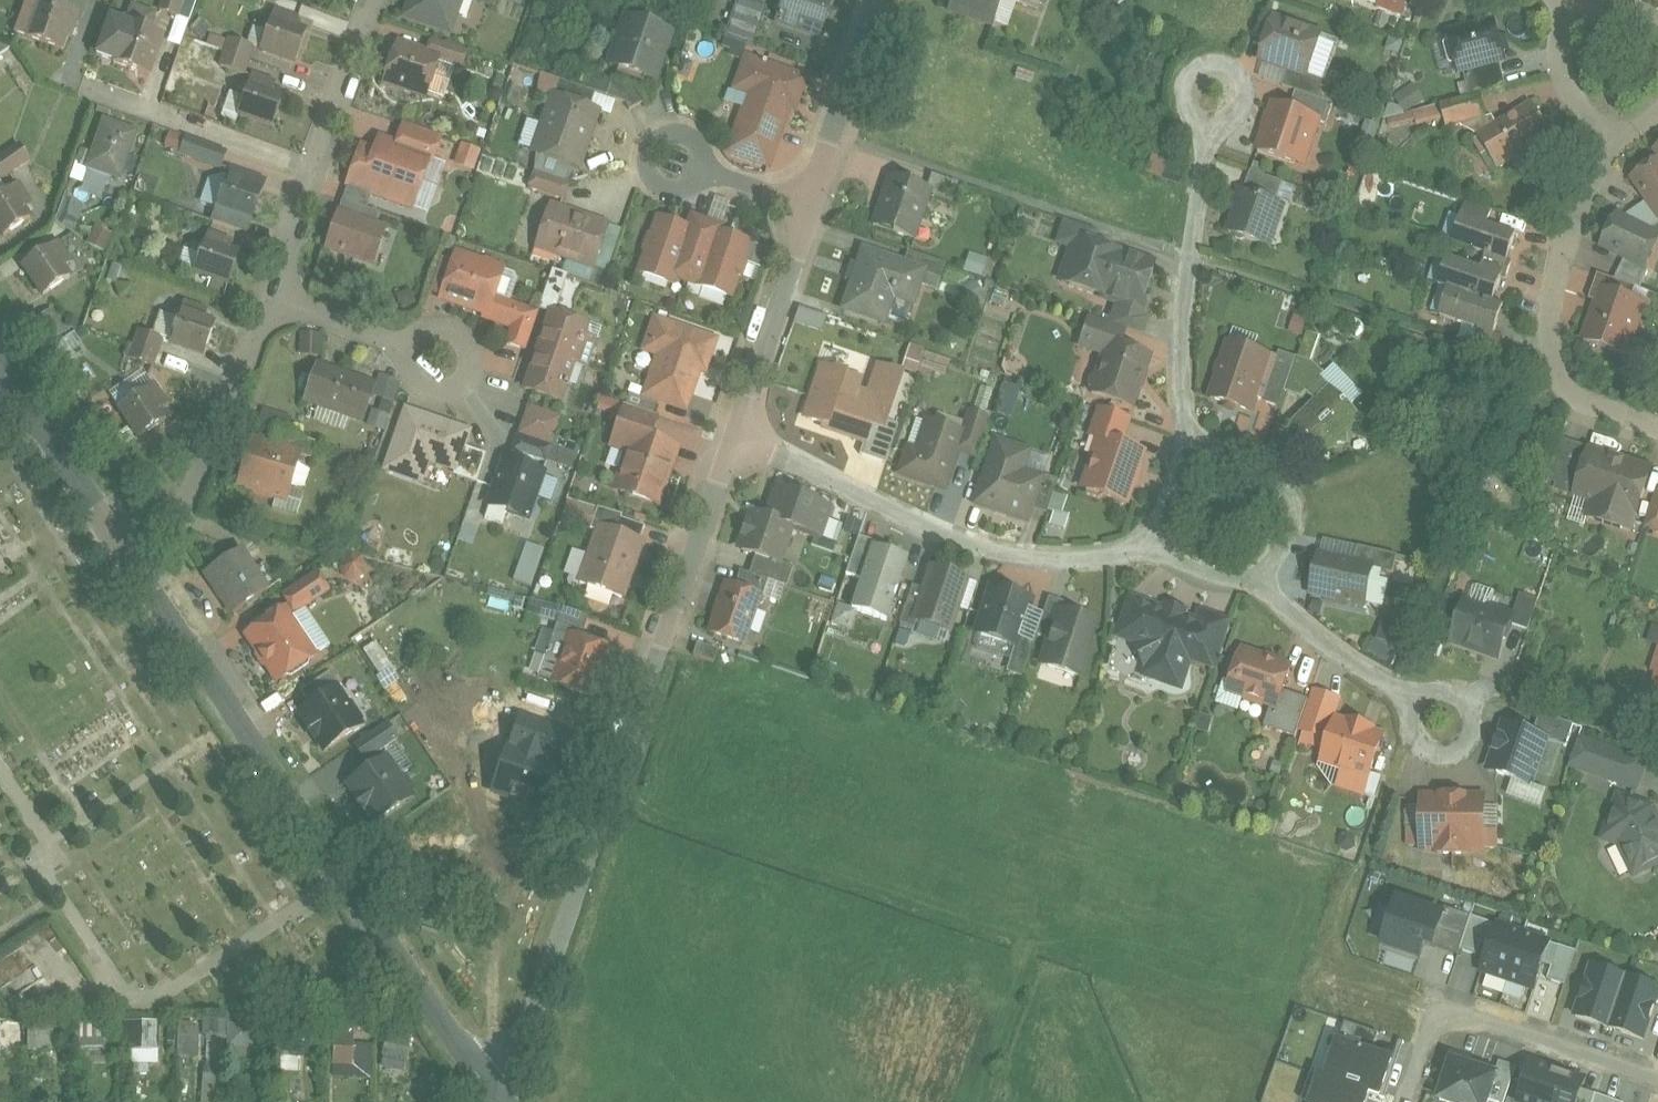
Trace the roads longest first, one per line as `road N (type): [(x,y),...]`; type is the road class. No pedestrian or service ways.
road 1 (residential): [(508,1101),(733,438)]
road 2 (residential): [(121,543),(502,1101)]
road 3 (residential): [(733,438),(973,546),(1035,558),(1102,556),(1153,543)]
road 4 (residential): [(1657,429),(1590,408),(1559,379),(1551,339),(1552,296),(1606,136)]
road 5 (residential): [(1191,442),(1181,348),(1209,132)]
road 6 (residential): [(268,298),(180,510),(121,543)]
road 7 (residential): [(733,438),(808,208)]
road 8 (residential): [(90,91),(316,172)]
road 9 (residential): [(1438,1004),(1657,1078)]
road 10 (residential): [(808,208),(884,0)]
road 11 (residential): [(0,361),(121,543)]
road 12 (residential): [(1263,579),(1288,542),(1287,480),(1266,454),(1191,442)]
road 13 (residential): [(1263,579),(1318,638),(1412,702)]
road 14 (residential): [(1412,702),(1440,686),(1456,689),(1470,702),(1473,735),(1441,756),(1421,750),(1406,719)]
road 15 (residential): [(1209,132),(1244,116),(1250,95),(1229,65),(1194,68),(1182,83),(1188,121)]
road 16 (residential): [(381,0),(316,172)]
road 17 (residential): [(268,298),(439,358)]
road 18 (residential): [(1606,136),(1573,93),(1560,40),(1571,3)]
road 19 (residential): [(808,208),(677,161)]
road 20 (residential): [(316,172),(268,298)]
road 21 (residential): [(1153,543),(1201,574),(1263,579)]

